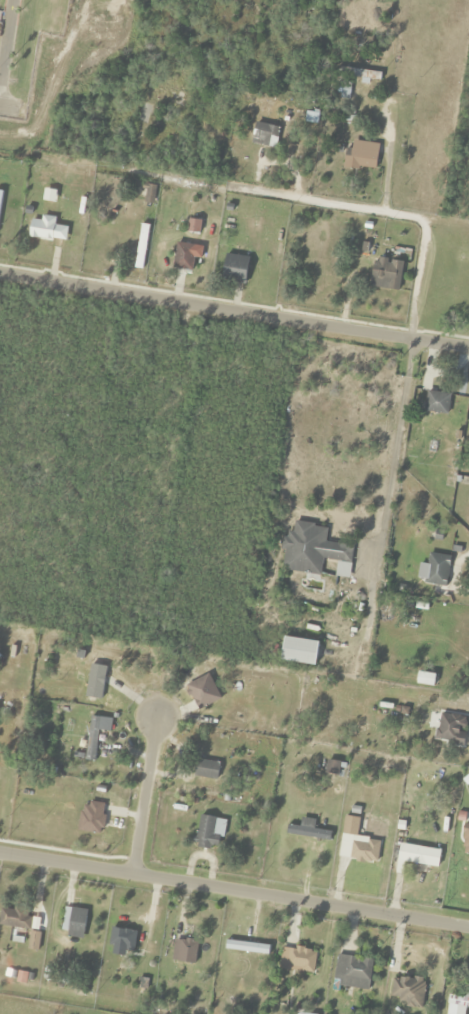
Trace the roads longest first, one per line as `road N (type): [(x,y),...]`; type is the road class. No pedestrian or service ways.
road 1 (residential): [(0,854),(468,929)]
road 2 (residential): [(468,349),(0,276)]
road 3 (residential): [(409,337),(424,230),(417,219),(129,172)]
road 4 (residential): [(131,874),(155,723)]

